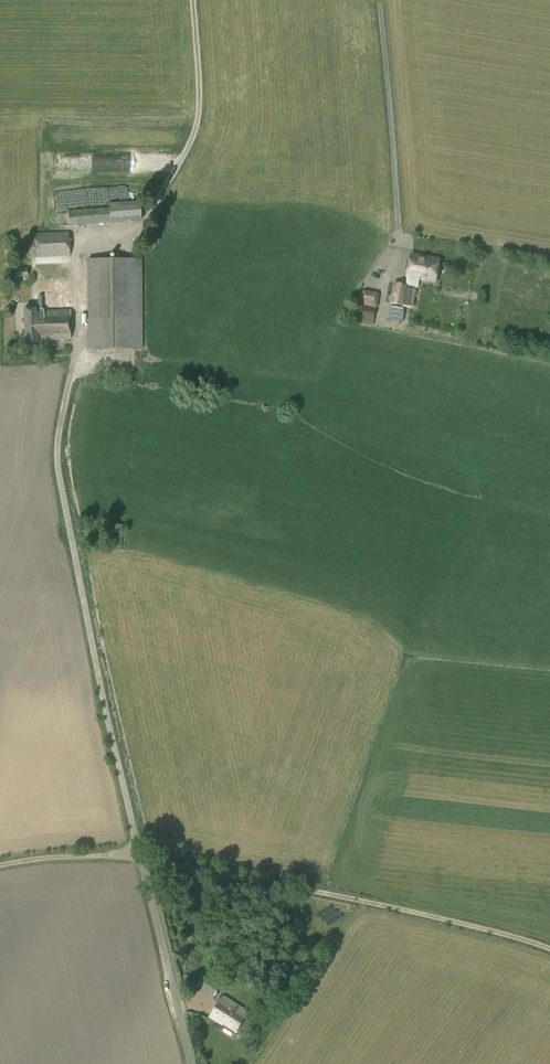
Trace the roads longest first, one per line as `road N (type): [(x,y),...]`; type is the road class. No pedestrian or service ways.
road 1 (track): [(549,950),(349,898),(142,859),(43,856),(0,866)]
road 2 (unclassified): [(192,1063),(142,859)]

